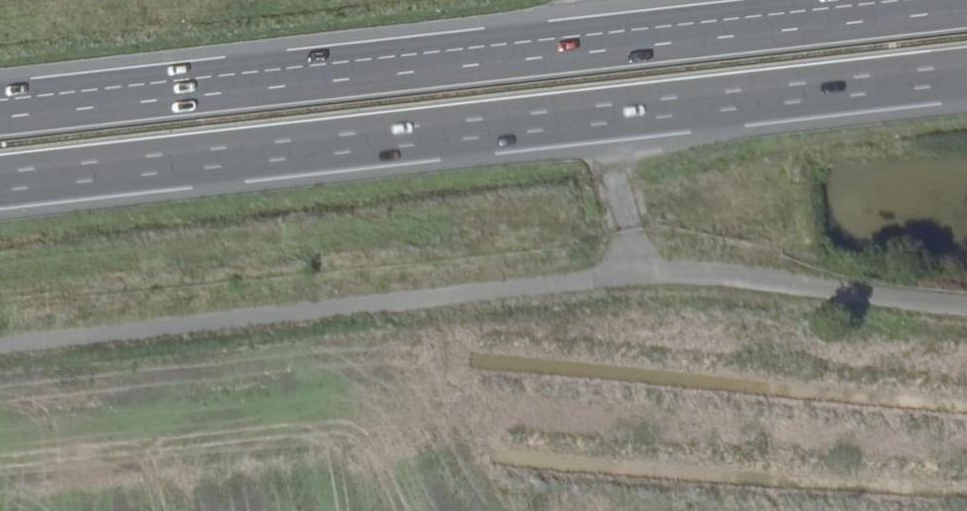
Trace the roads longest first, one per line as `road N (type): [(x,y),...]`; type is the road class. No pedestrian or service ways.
road 1 (motorway): [(0,180),(966,71)]
road 2 (motorway): [(966,3),(0,110)]

